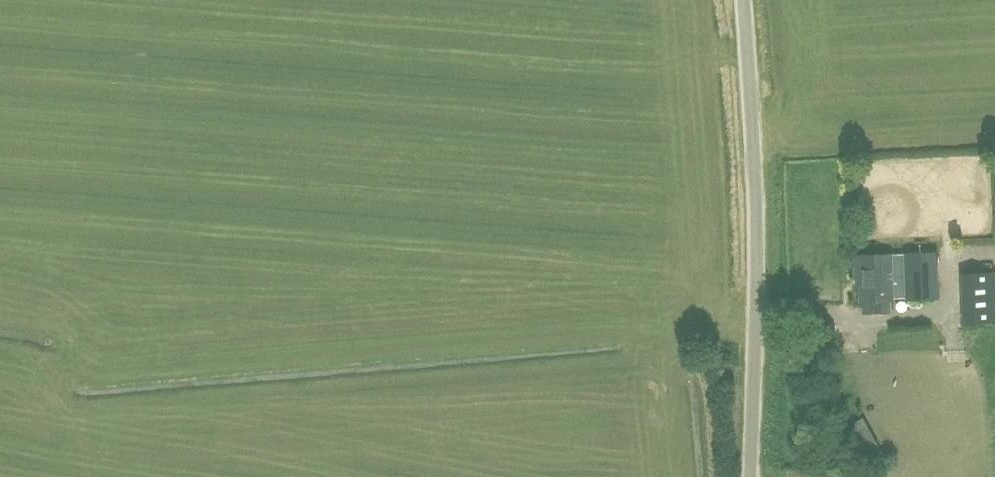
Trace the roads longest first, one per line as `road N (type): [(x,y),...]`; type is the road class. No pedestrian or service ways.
road 1 (unclassified): [(753,476),(746,0)]

